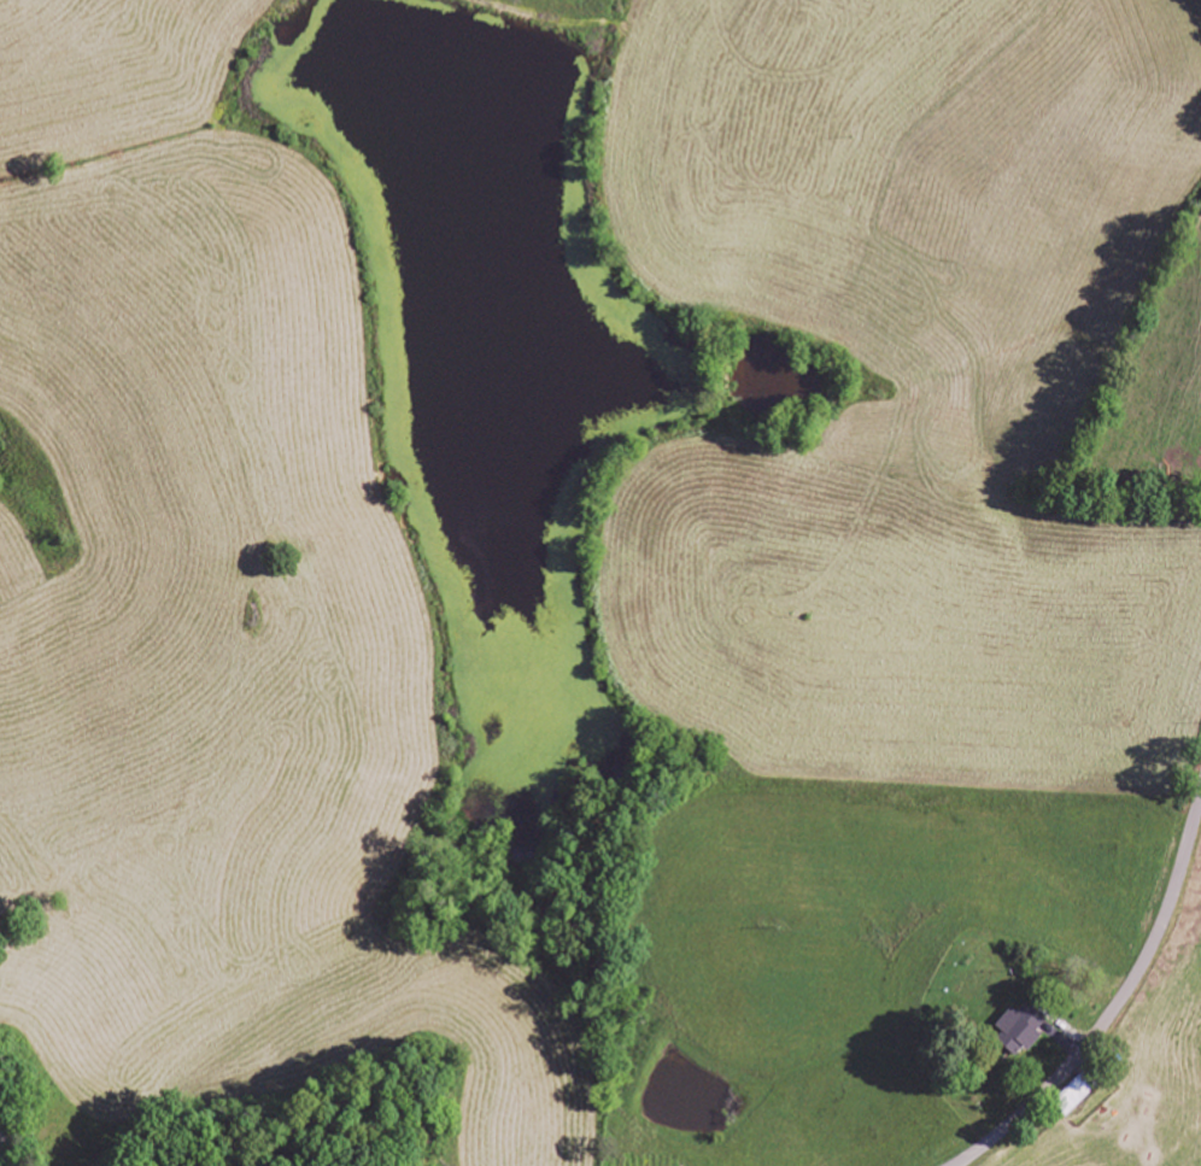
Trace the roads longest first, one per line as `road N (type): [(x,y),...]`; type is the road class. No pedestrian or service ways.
road 1 (residential): [(952,1165),(1050,1086),(1129,988),(1155,937),(1200,797)]

